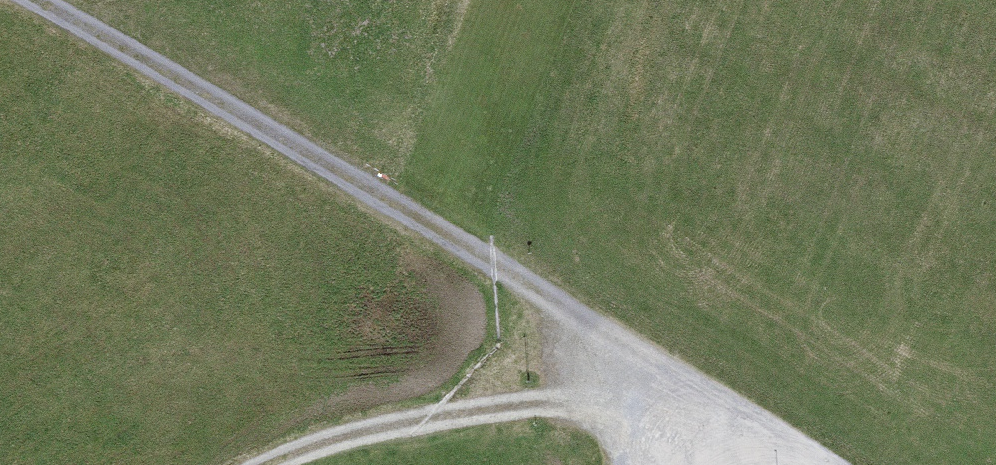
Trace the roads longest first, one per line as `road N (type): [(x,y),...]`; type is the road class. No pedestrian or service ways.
road 1 (track): [(23,0),(504,271),(593,341),(650,373)]
road 2 (track): [(287,464),(351,441),(650,373)]

